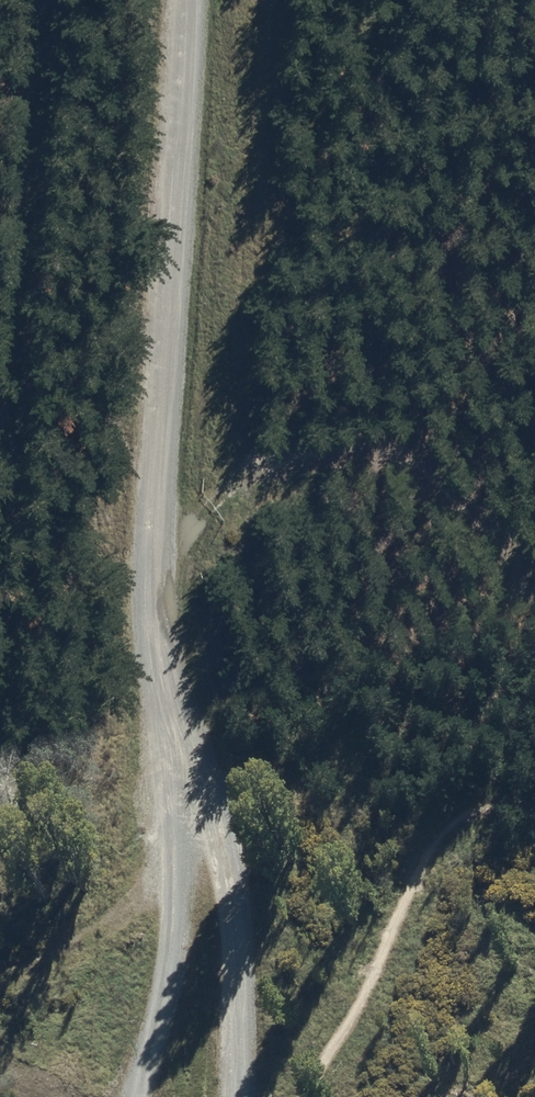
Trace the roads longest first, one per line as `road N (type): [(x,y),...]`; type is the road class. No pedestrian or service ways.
road 1 (track): [(0,677),(7,615),(31,539),(5,379),(45,0)]
road 2 (unclassified): [(160,541),(195,0)]
road 3 (unclassified): [(160,541),(295,452),(366,440),(413,461),(534,559)]
road 4 (unclassified): [(178,744),(235,966),(237,1096)]
road 5 (unclassified): [(140,1096),(164,977),(178,744)]
road 6 (unclassified): [(178,744),(157,602),(160,541)]

